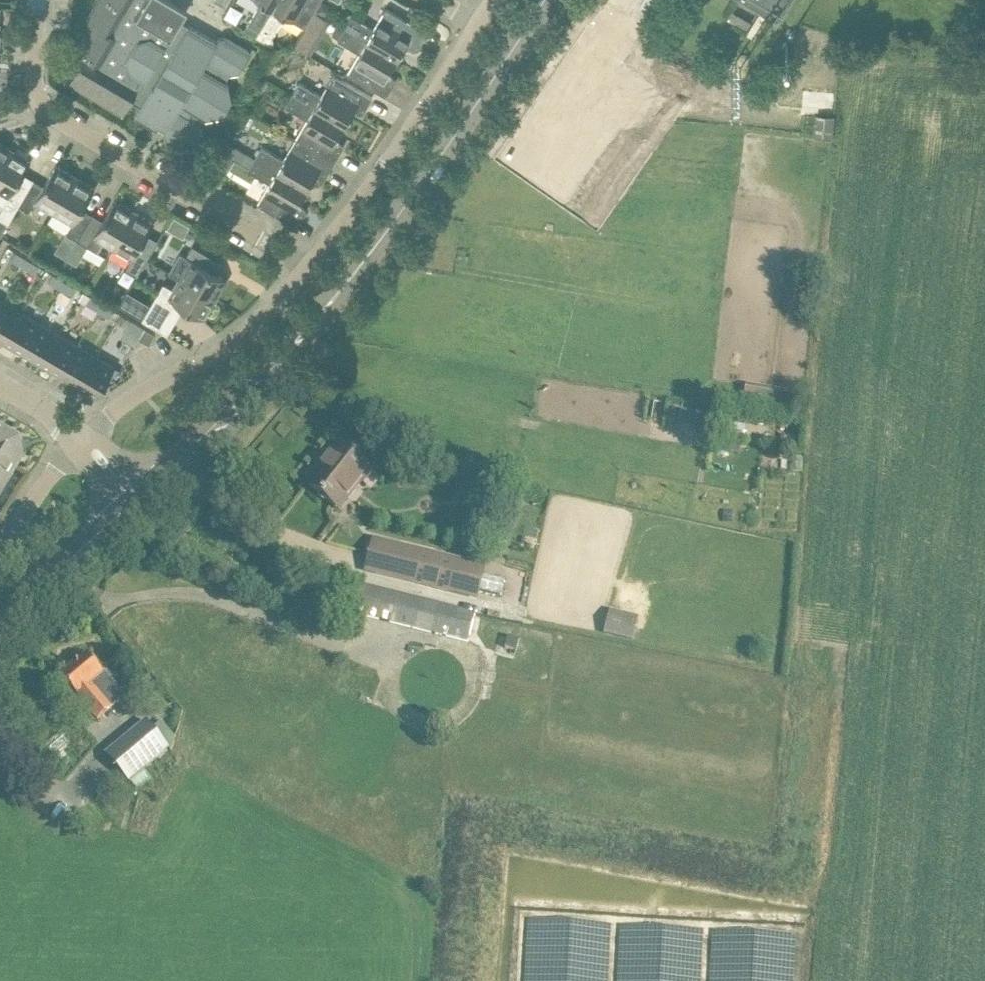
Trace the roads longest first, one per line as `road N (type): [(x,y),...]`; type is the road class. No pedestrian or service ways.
road 1 (secondary): [(232,418),(390,230),(543,0)]
road 2 (residential): [(308,266),(47,112),(32,82),(38,0)]
road 3 (residential): [(308,266),(478,25)]
road 4 (residential): [(83,441),(156,384),(241,338),(308,266)]
road 5 (secondary): [(0,629),(133,514)]
road 6 (residential): [(0,552),(83,441)]

